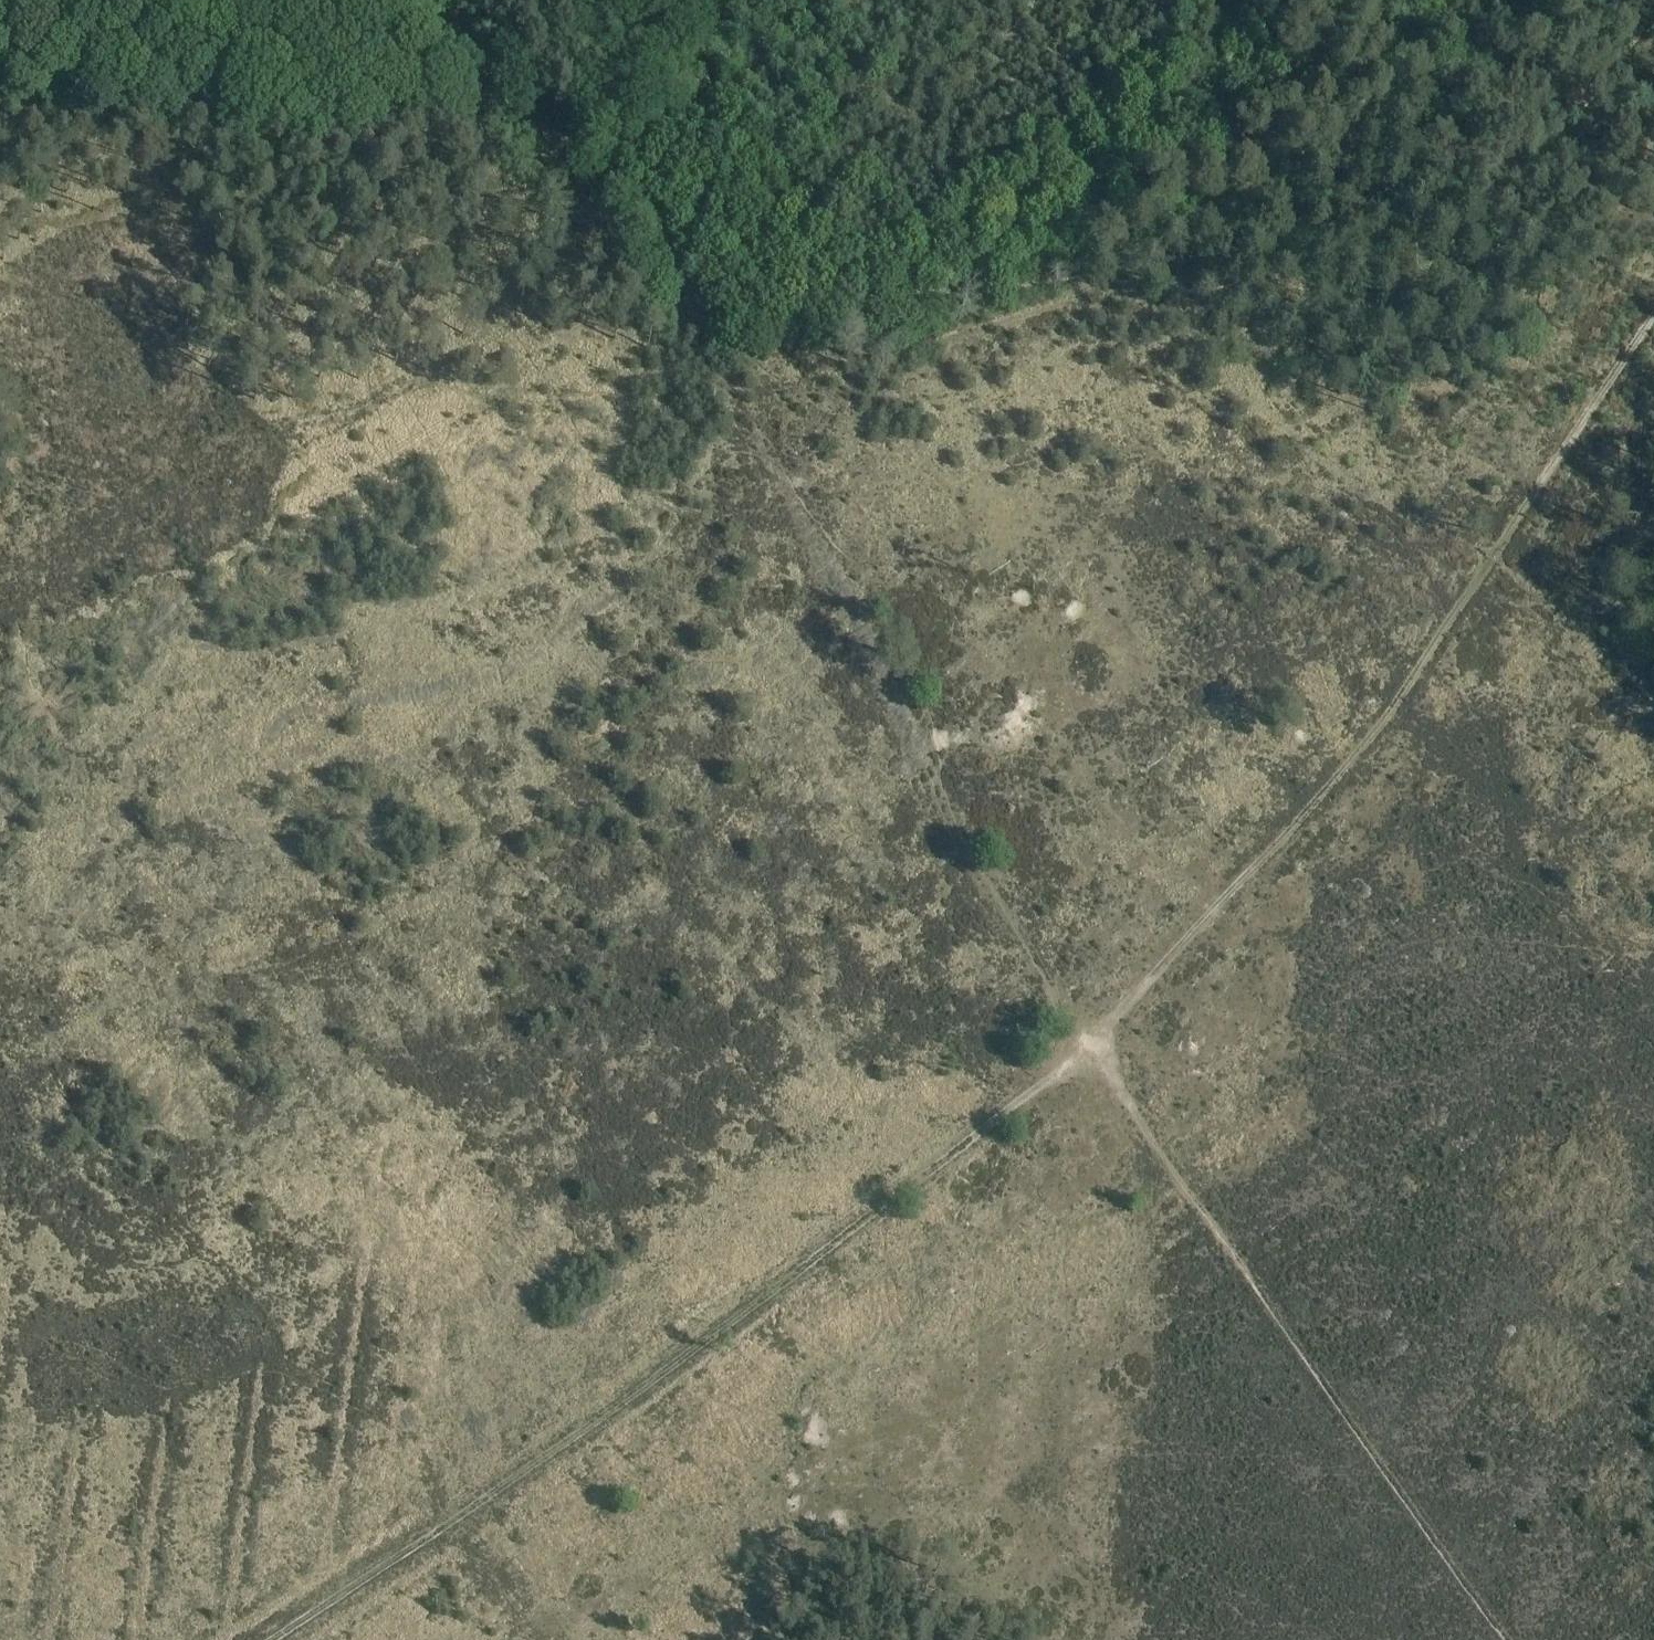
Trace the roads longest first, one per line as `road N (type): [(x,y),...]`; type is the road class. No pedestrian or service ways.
road 1 (track): [(1088,1043),(1315,807),(1653,317)]
road 2 (track): [(1088,1043),(1061,1014),(983,878),(716,369),(708,339)]
road 3 (track): [(1088,1043),(1503,1639)]

